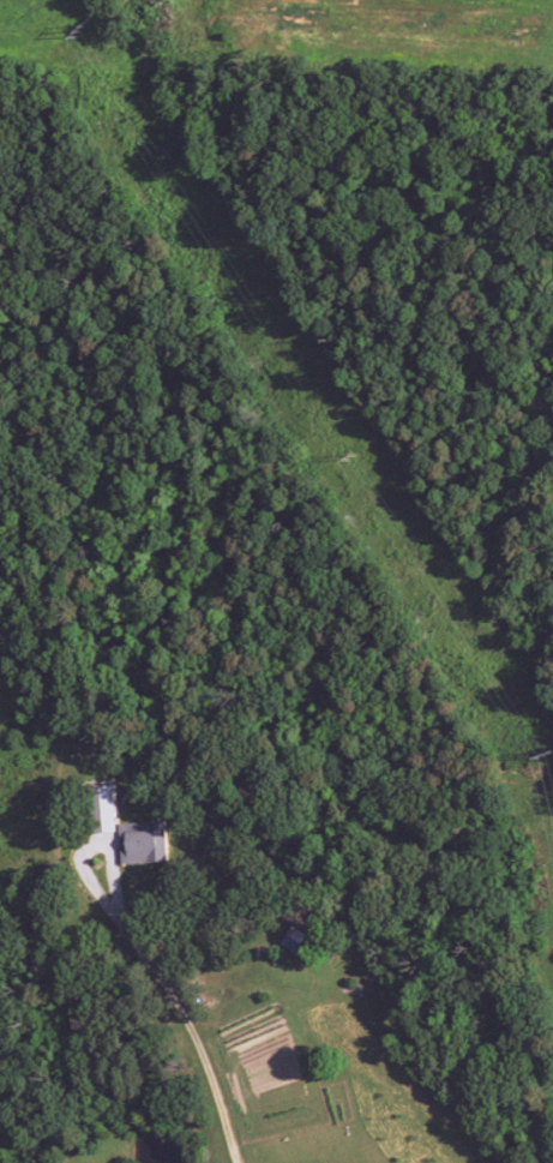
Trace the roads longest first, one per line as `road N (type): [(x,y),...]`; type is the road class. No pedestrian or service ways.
road 1 (residential): [(198,1047),(241,1162)]

